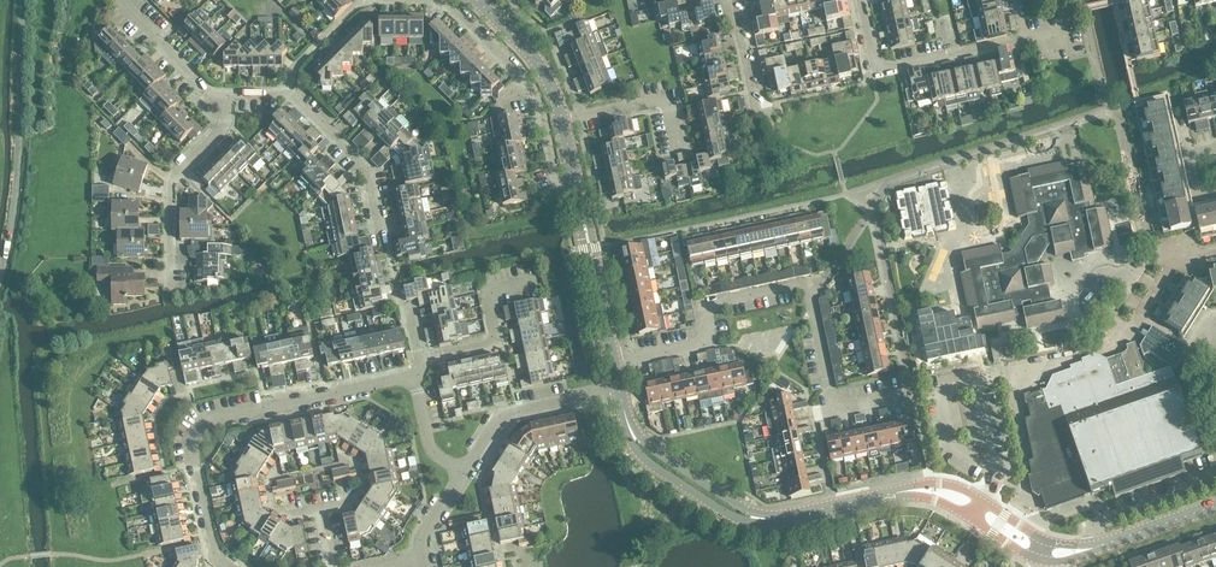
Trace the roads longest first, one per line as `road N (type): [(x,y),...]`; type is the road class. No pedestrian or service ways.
road 1 (residential): [(614,360),(705,340),(706,305),(809,285),(832,410),(913,394)]
road 2 (residential): [(229,566),(218,560),(191,443),(204,419),(413,376)]
road 3 (residential): [(419,359),(366,169),(289,92)]
road 4 (unclassified): [(0,280),(17,207),(22,0)]
road 5 (residential): [(1067,41),(1042,33),(877,70),(862,0)]
road 6 (tertiary): [(614,360),(563,119)]
road 7 (residential): [(558,187),(531,85),(433,0)]
road 8 (residential): [(170,286),(170,183),(223,133),(227,93)]
road 9 (residential): [(464,474),(504,414),(619,390)]
road 10 (residential): [(419,359),(490,344),(489,291),(535,280)]
road 11 (tertiary): [(631,432),(647,460),(687,490),(734,517),(764,519)]
road 12 (unclassified): [(1096,546),(1090,522),(1194,485),(1215,469)]
road 13 (unclassified): [(983,503),(994,458),(978,385),(939,394)]
road 14 (tertiary): [(764,519),(631,432)]
road 15 (tertiary): [(764,519),(917,490)]
road 16 (tertiary): [(563,119),(531,54),(477,0)]
road 17 (residential): [(227,93),(202,85),(119,0)]
road 18 (residential): [(679,147),(669,98),(580,116)]
road 19 (residential): [(580,116),(546,34),(514,0)]
road 20 (tertiary): [(1096,546),(1215,505)]
road 21 (residential): [(289,92),(302,65),(365,0)]

